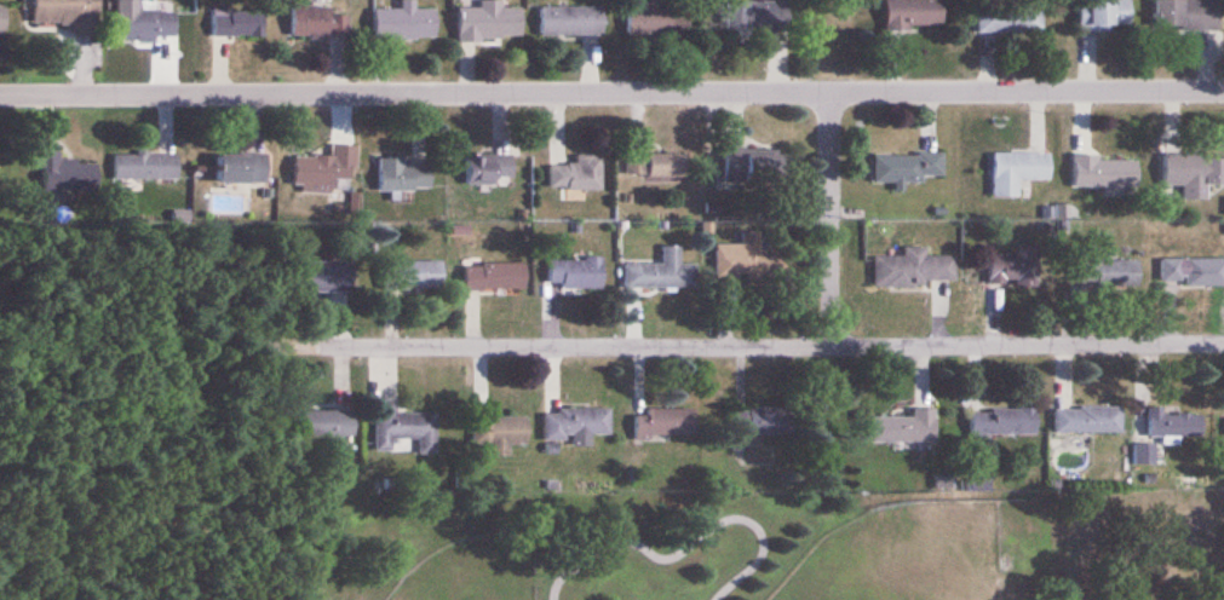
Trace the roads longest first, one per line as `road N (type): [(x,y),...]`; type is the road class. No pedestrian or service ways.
road 1 (residential): [(1223,91),(0,96)]
road 2 (residential): [(294,346),(1223,344)]
road 3 (residential): [(832,92),(831,347)]

